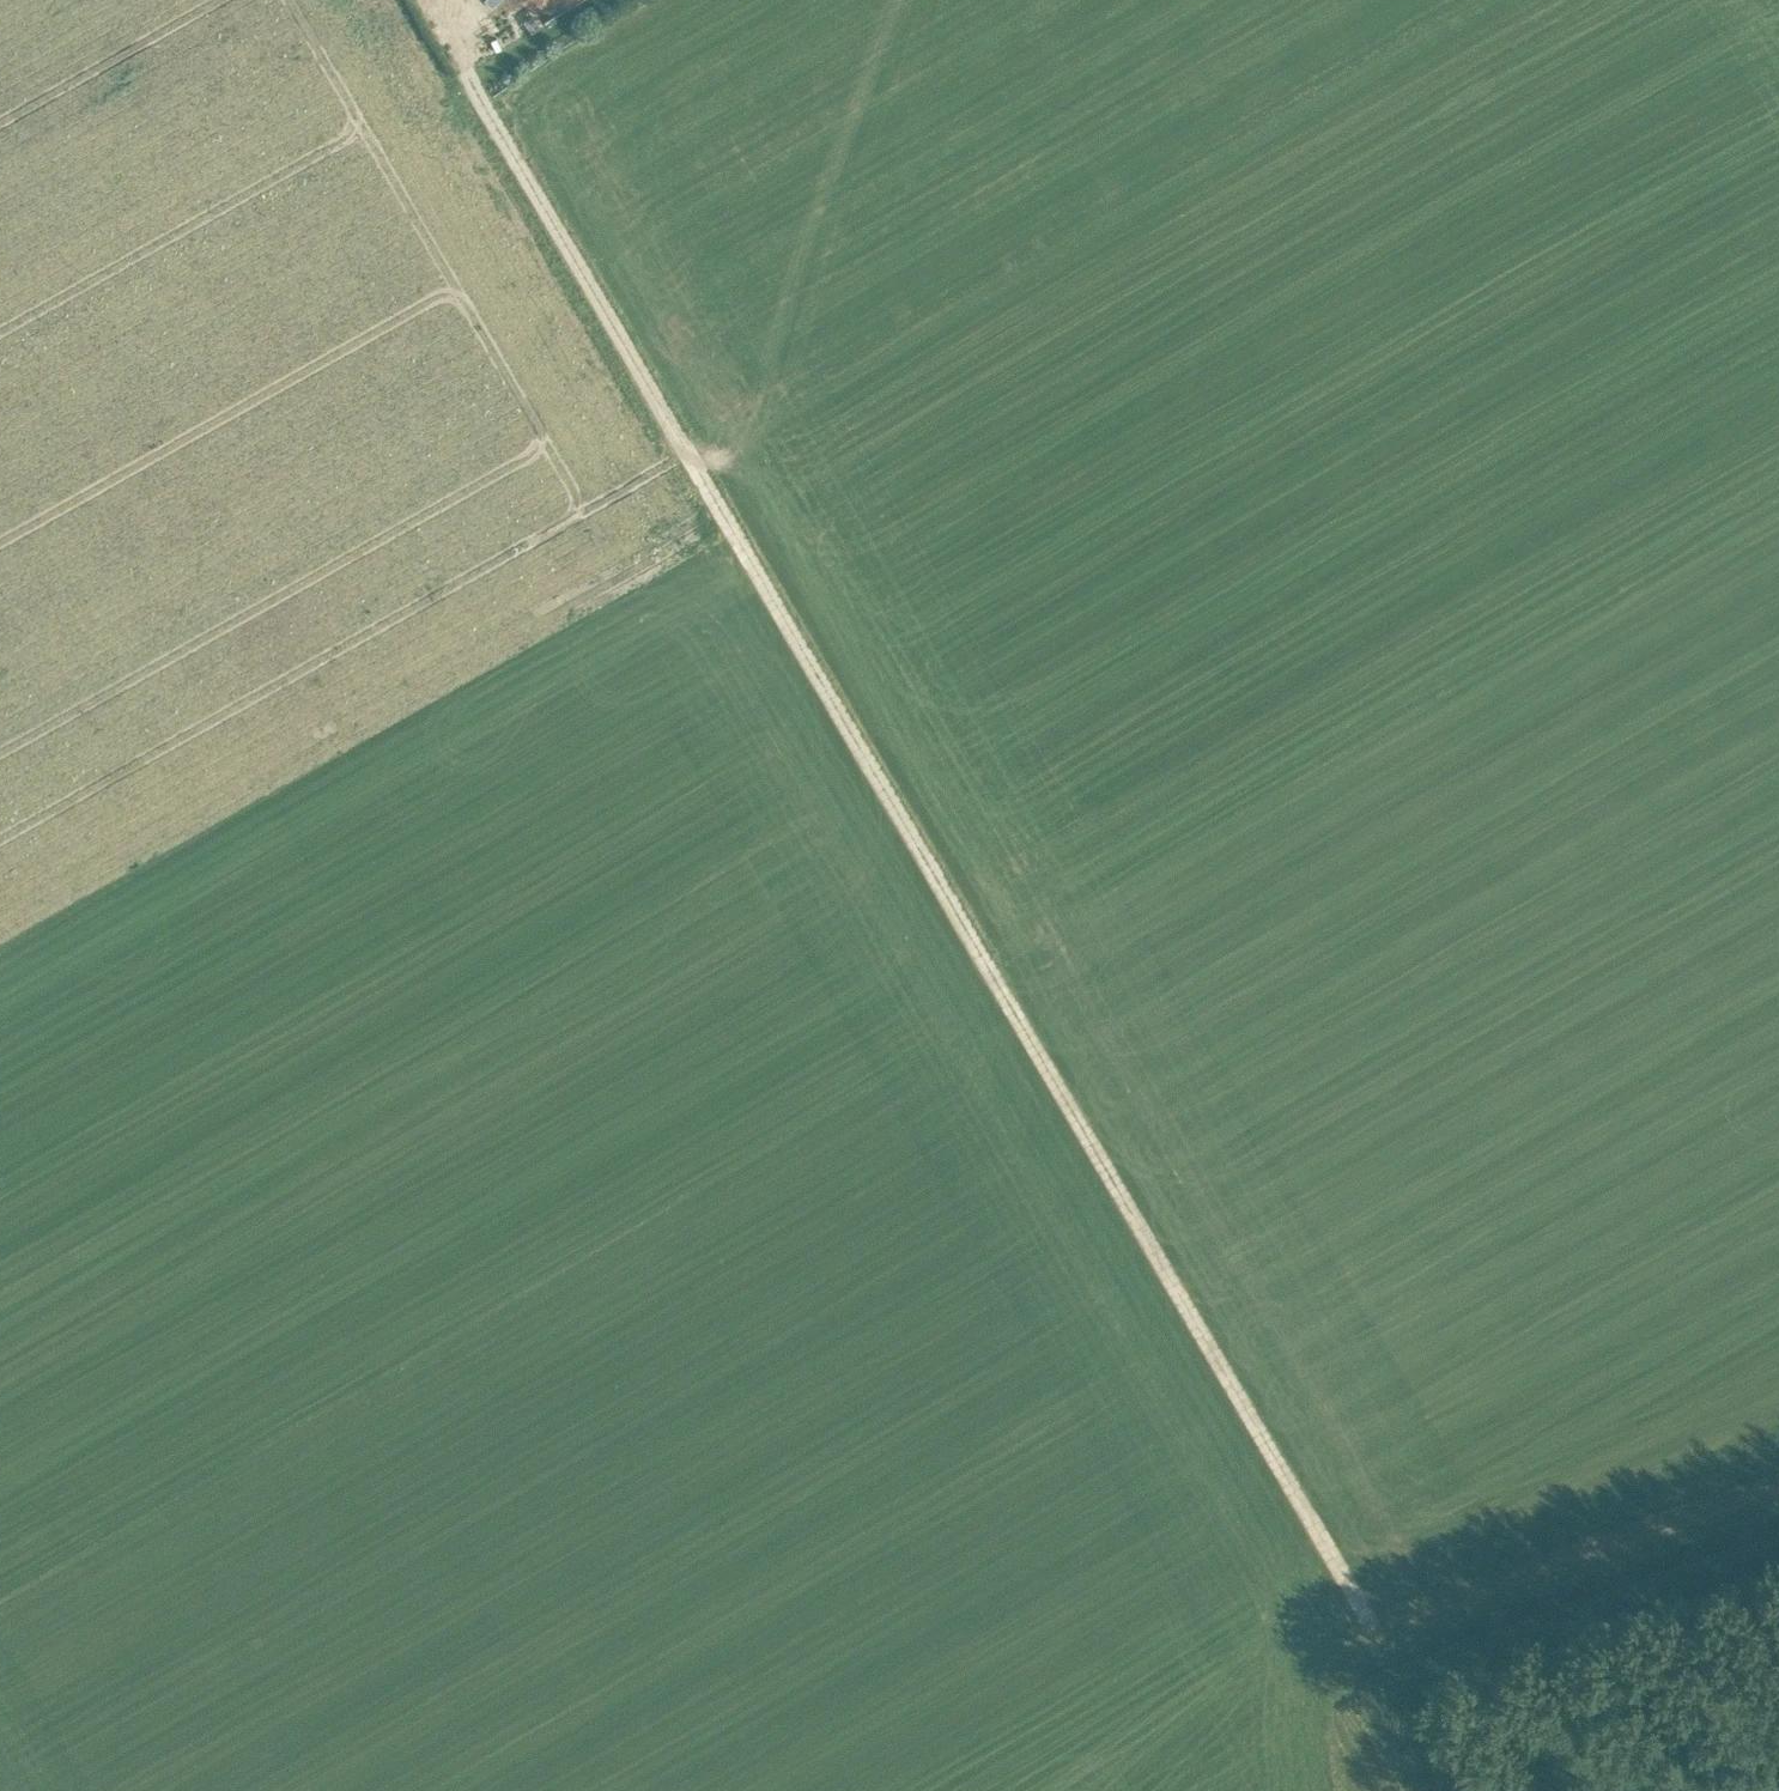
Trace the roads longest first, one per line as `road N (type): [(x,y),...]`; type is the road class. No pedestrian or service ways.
road 1 (track): [(1323,1580),(505,141),(486,119),(446,0)]

